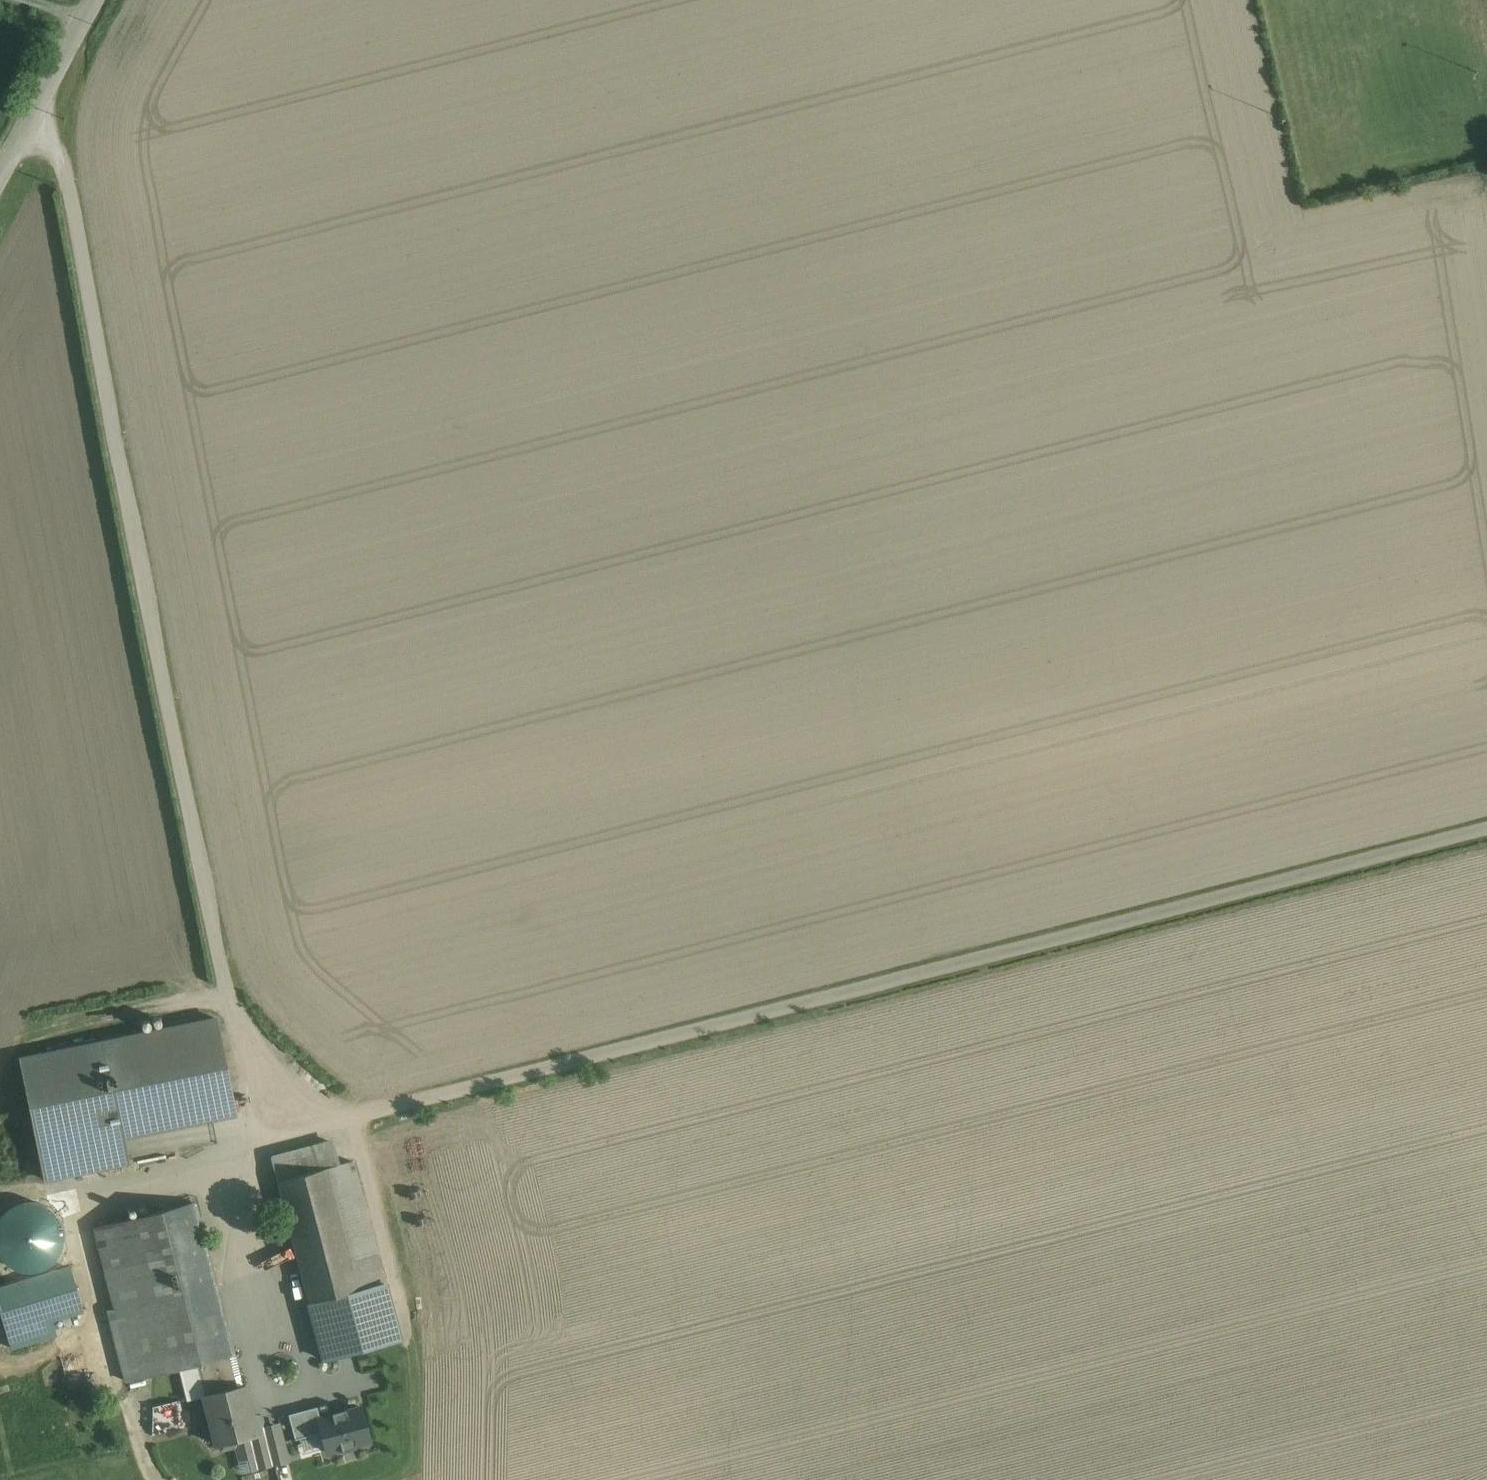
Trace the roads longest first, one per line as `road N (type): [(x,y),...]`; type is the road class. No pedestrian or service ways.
road 1 (unclassified): [(0,179),(95,0)]

